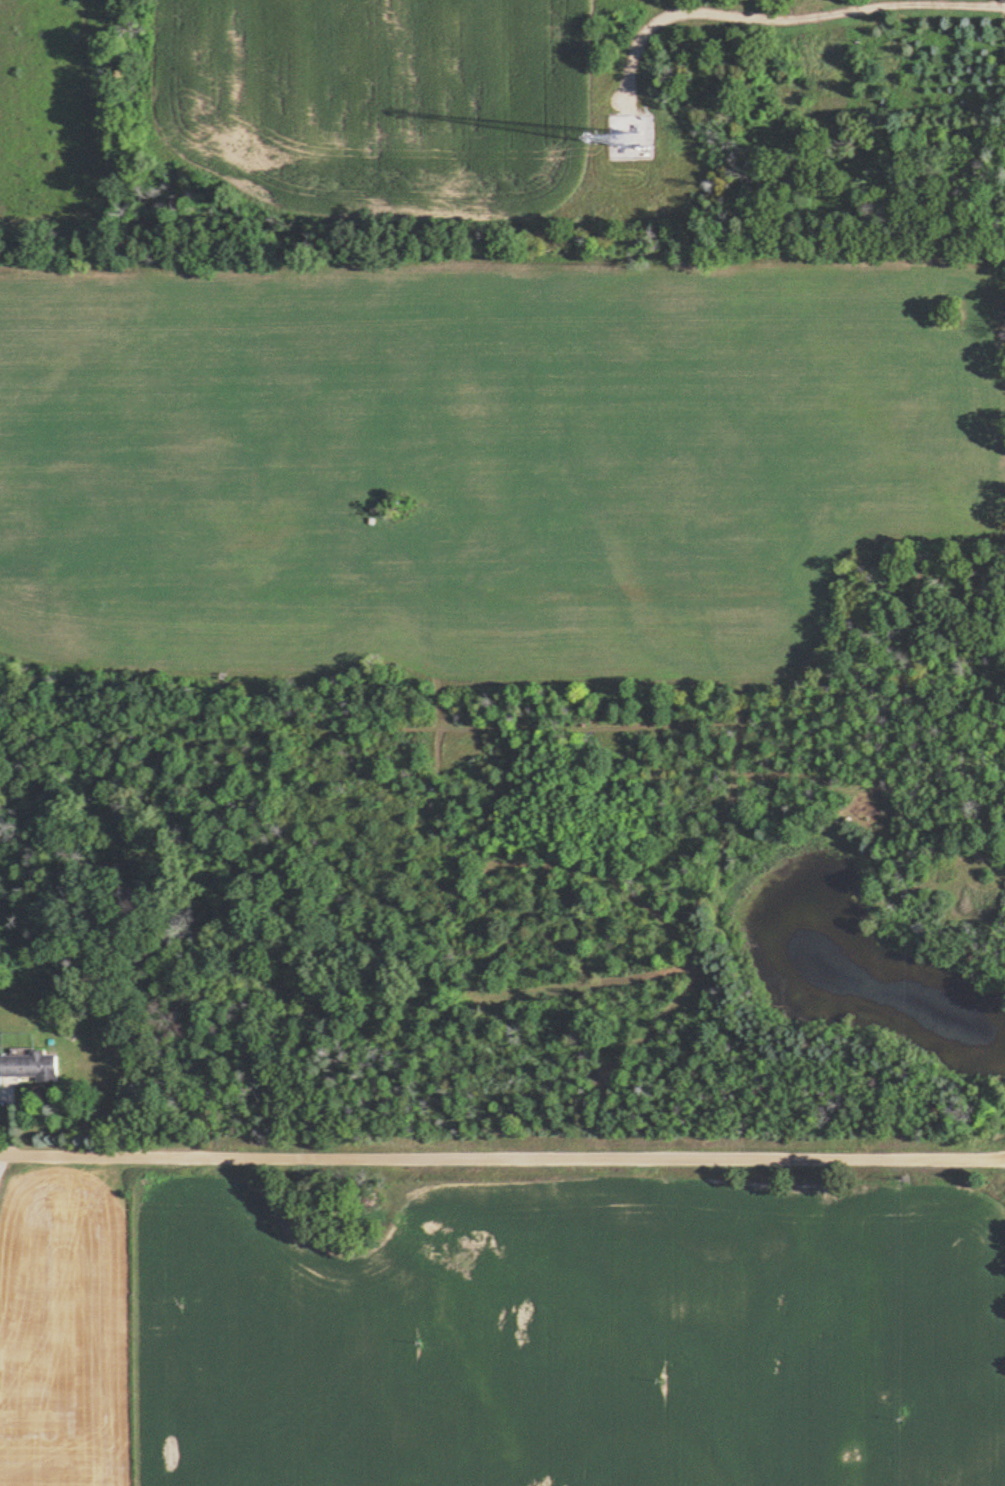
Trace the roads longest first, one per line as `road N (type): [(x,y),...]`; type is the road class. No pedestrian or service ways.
road 1 (residential): [(0,1151),(1004,1161)]

